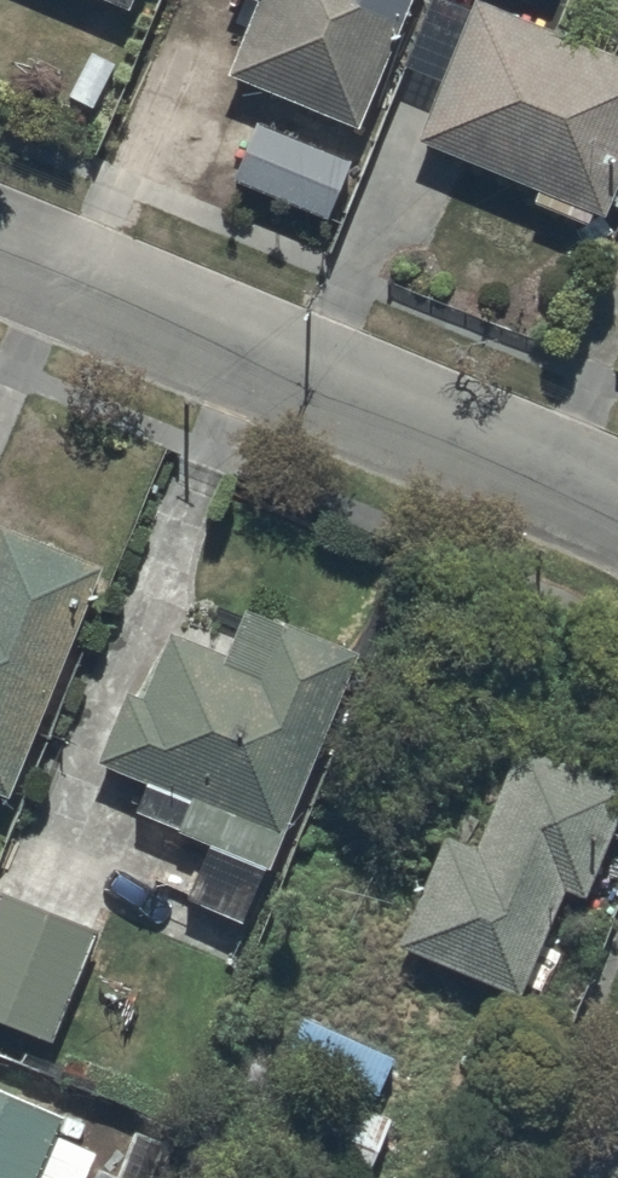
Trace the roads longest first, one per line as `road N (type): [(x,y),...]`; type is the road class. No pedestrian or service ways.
road 1 (residential): [(0,247),(617,502)]

